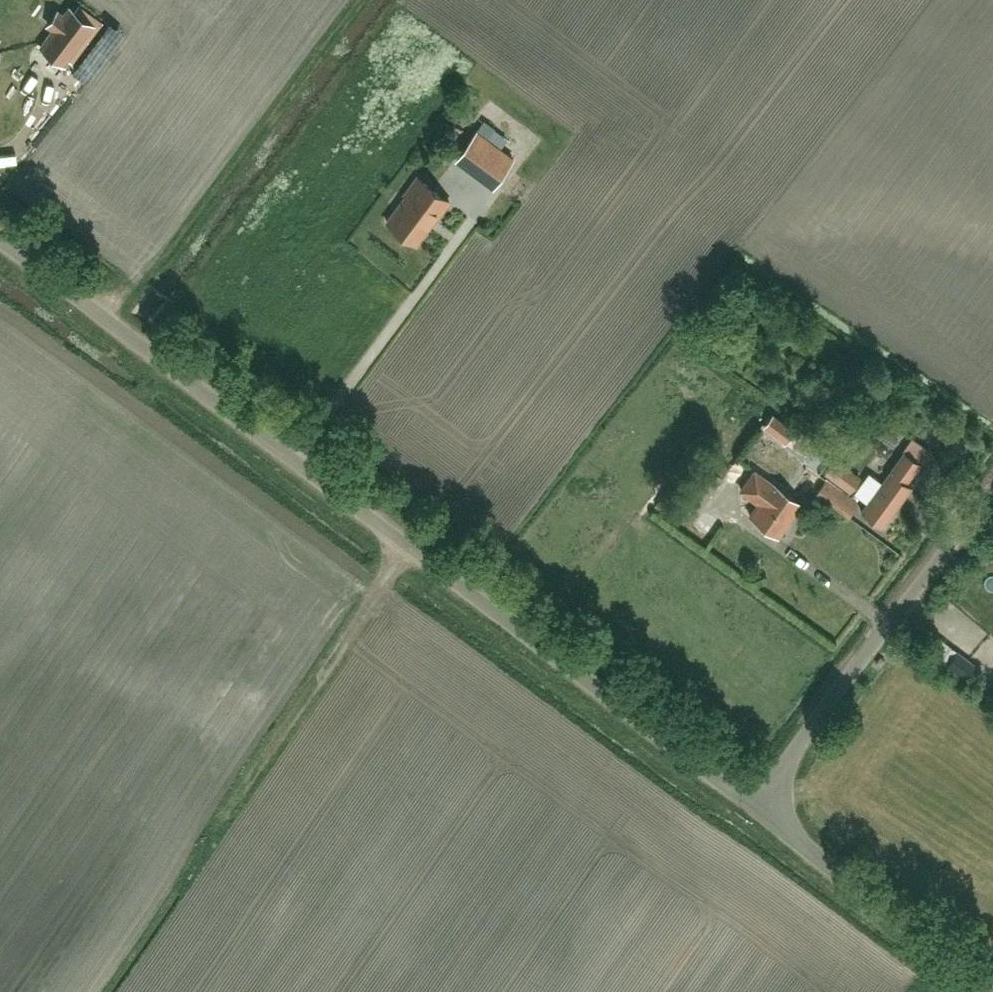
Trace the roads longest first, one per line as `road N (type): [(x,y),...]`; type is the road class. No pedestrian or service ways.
road 1 (unclassified): [(751,808),(0,240)]
road 2 (track): [(98,991),(409,546)]
road 3 (unclassified): [(751,808),(992,494)]
road 4 (unclassified): [(992,990),(751,808)]

